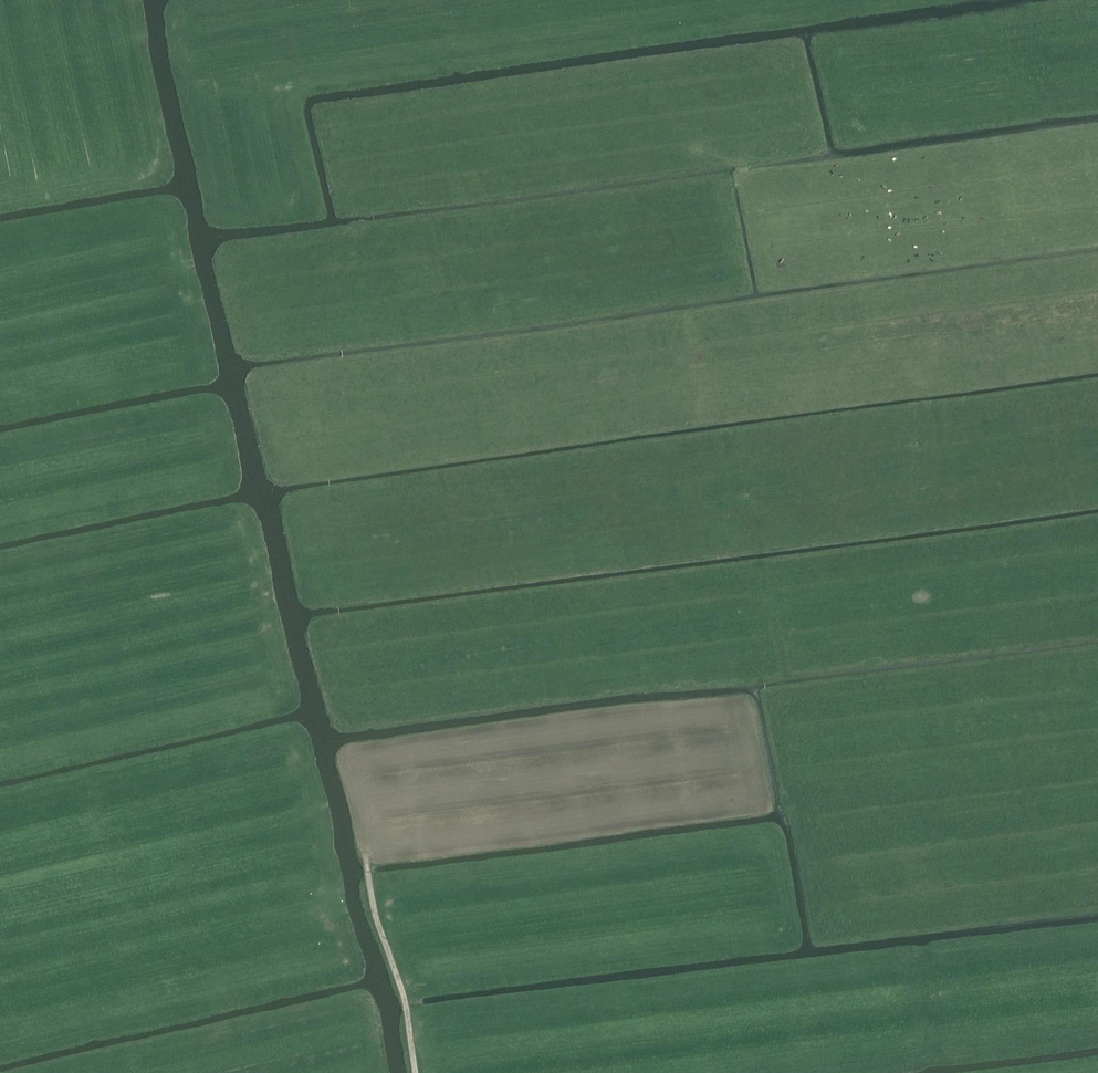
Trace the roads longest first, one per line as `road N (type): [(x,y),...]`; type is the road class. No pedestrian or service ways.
road 1 (track): [(135,0),(166,157),(151,179),(0,208)]
road 2 (track): [(368,856),(416,1072)]

